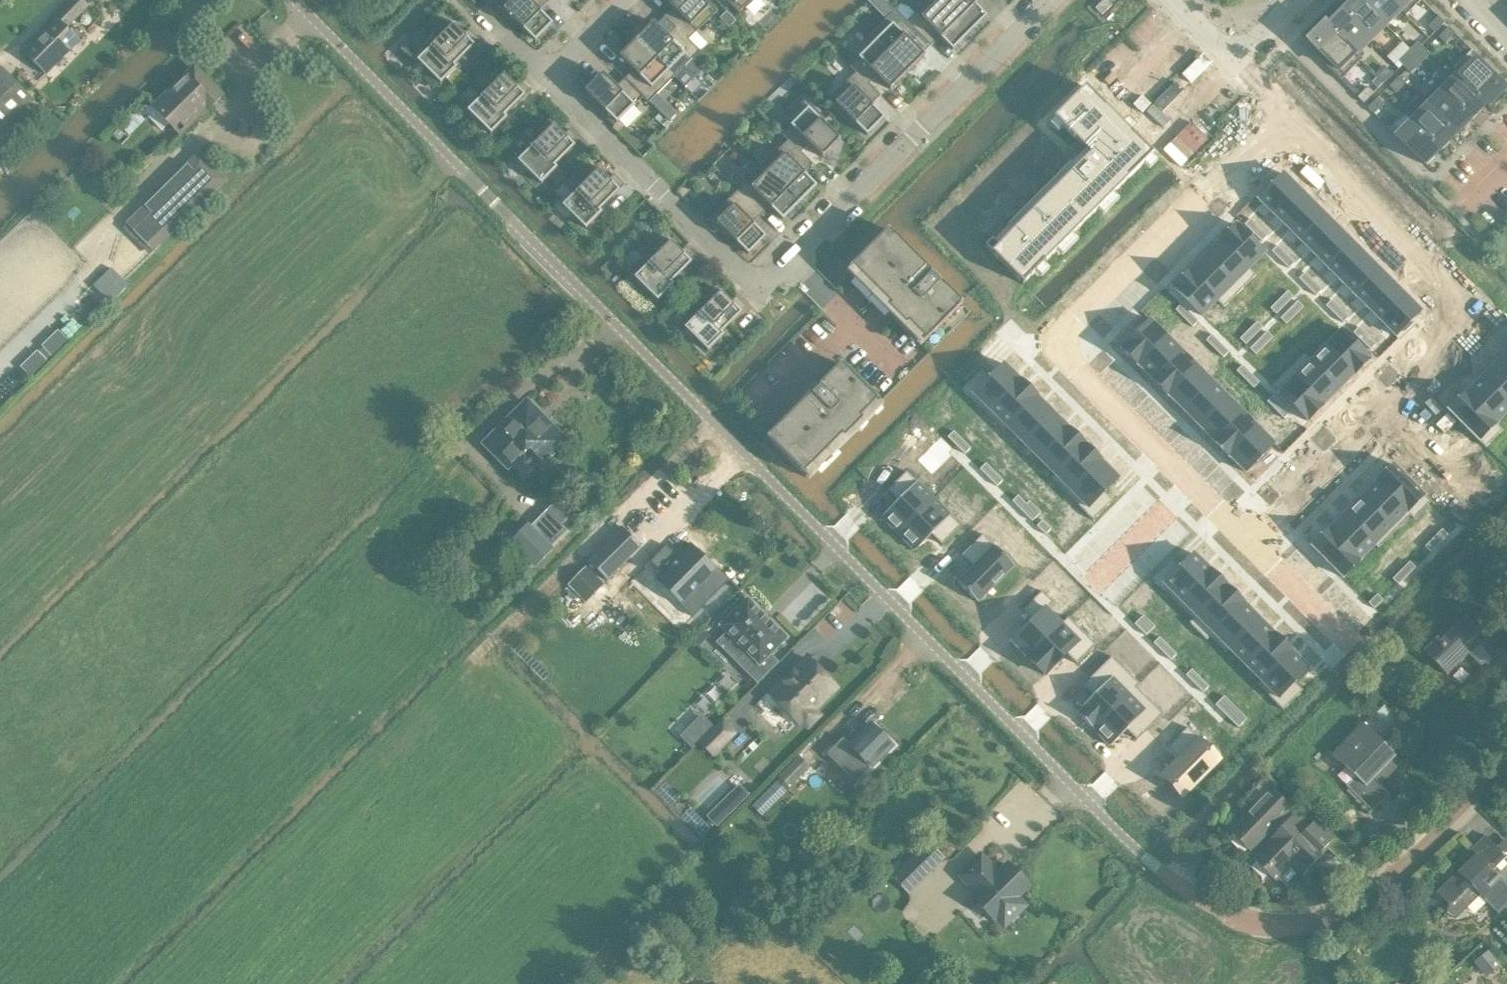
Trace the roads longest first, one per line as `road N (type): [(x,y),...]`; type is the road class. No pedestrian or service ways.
road 1 (unclassified): [(1506,759),(1397,867),(1327,918),(1265,924),(1182,886),(295,0)]
road 2 (residential): [(1252,541),(1484,311),(1293,119)]
road 3 (residential): [(1252,541),(1061,349),(1293,119)]
road 4 (residential): [(1053,0),(780,257)]
road 5 (residential): [(780,257),(750,288),(535,79)]
road 6 (residential): [(848,321),(755,411)]
road 7 (residential): [(1340,629),(1252,541)]

